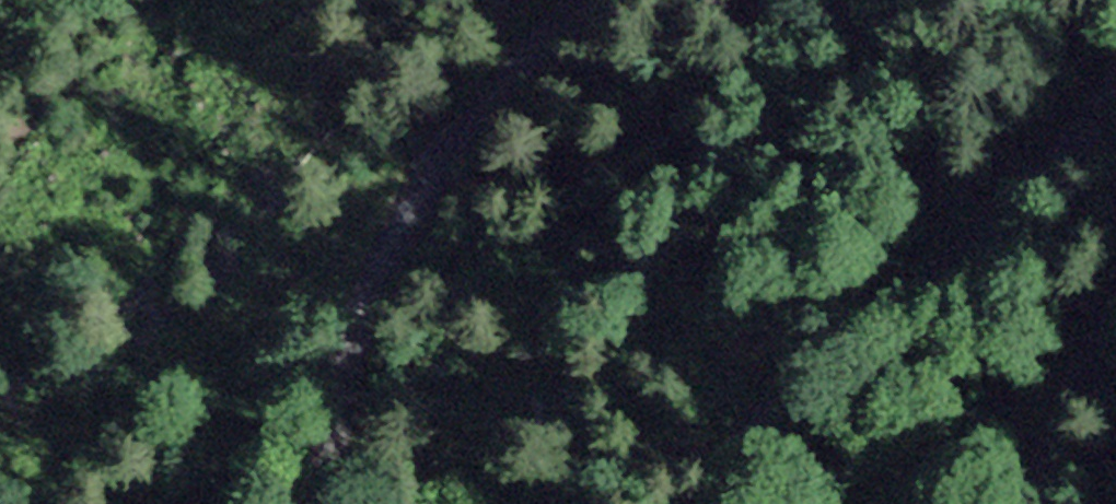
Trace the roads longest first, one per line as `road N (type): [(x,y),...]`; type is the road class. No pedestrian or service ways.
road 1 (unclassified): [(322,503),(352,341),(382,264),(474,118),(593,0)]
road 2 (unclassified): [(1115,86),(997,222),(794,376),(754,418),(732,454),(723,503)]
road 3 (track): [(0,467),(131,409),(235,319),(288,253),(446,154)]
road 4 (unclassified): [(1033,503),(1061,405),(1115,305)]

